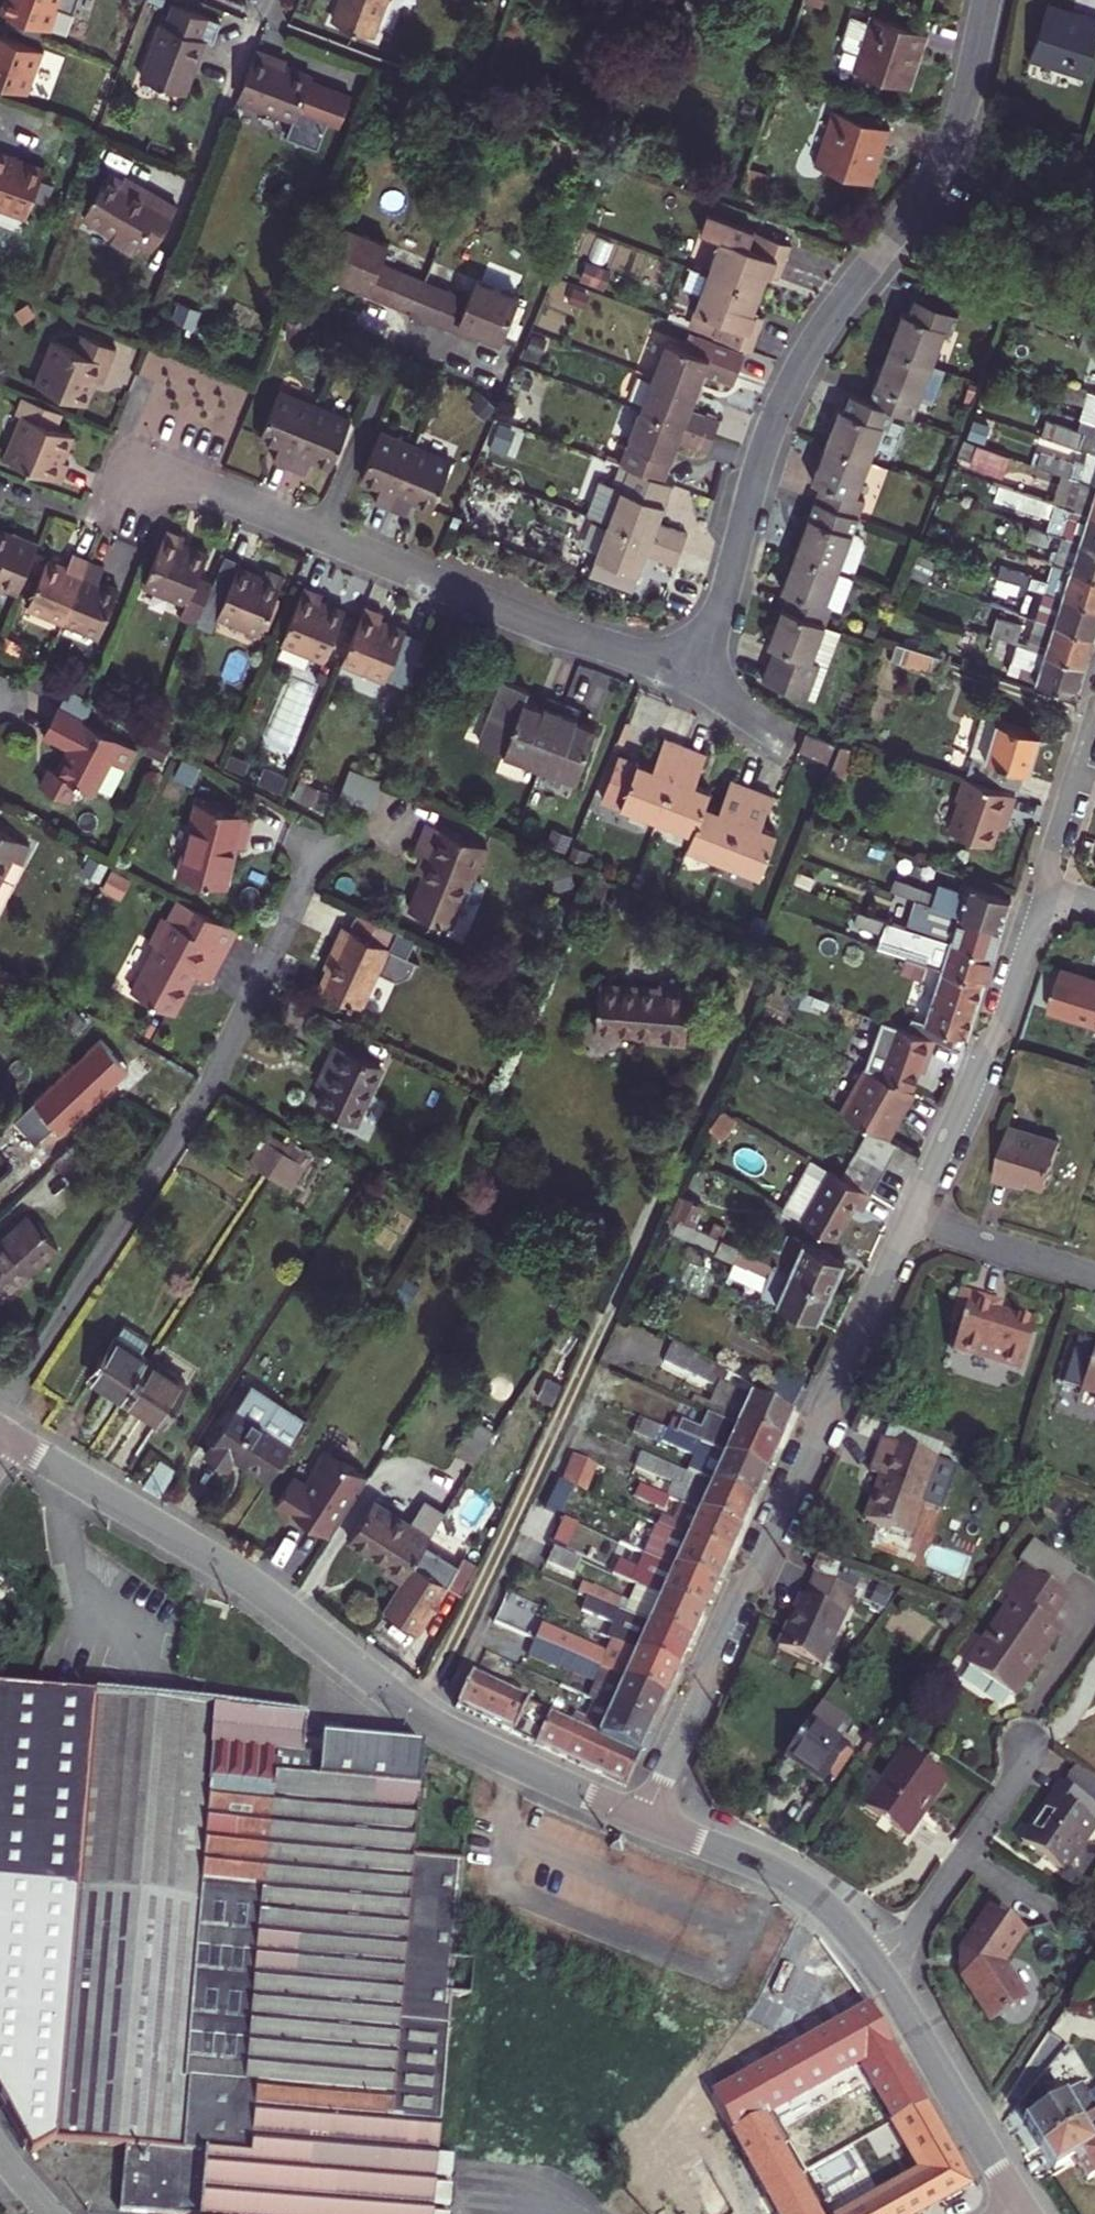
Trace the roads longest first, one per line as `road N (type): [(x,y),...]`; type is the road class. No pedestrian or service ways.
road 1 (residential): [(698,682),(780,404),(822,330),(942,167),(987,0)]
road 2 (tertiary): [(645,1820),(414,1710),(219,1563),(10,1436)]
road 3 (residential): [(645,1820),(701,1698),(734,1599),(750,1583),(814,1445),(912,1218)]
road 4 (residential): [(0,1410),(206,1089),(312,864)]
road 5 (residential): [(698,682),(321,535)]
road 6 (residential): [(912,1218),(1002,1019),(1045,886)]
road 7 (tertiary): [(1024,2211),(877,1965)]
road 8 (tertiary): [(877,1965),(839,1919),(783,1876),(645,1820)]
road 9 (residential): [(877,1965),(921,1919),(1033,1751)]
road 10 (residential): [(321,535),(134,461)]
road 11 (residential): [(321,535),(393,357)]
road 12 (residential): [(912,1218),(1094,1276)]
road 13 (residential): [(1094,705),(1045,861),(1045,886)]

